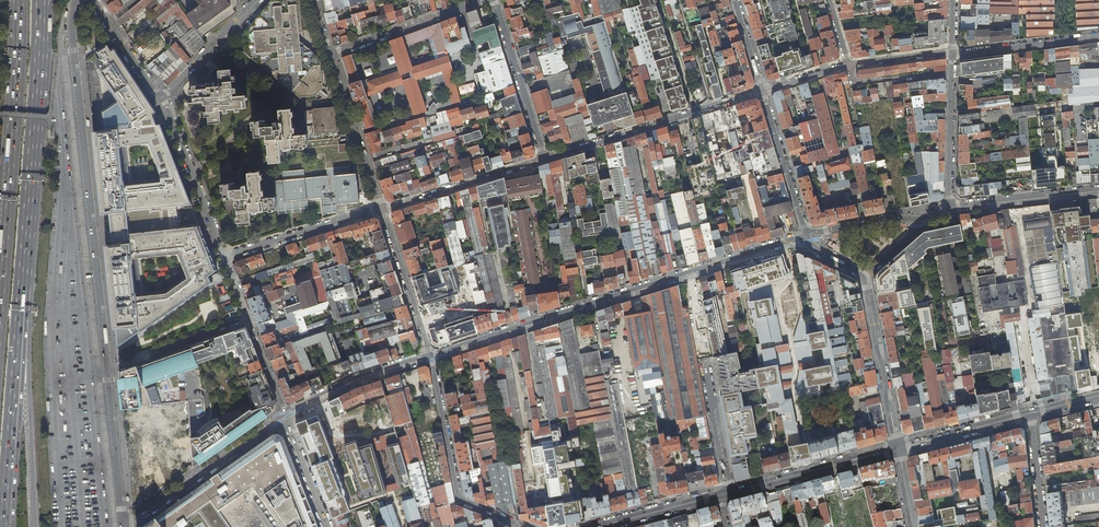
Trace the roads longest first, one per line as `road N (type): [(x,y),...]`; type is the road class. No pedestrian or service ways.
road 1 (unclassified): [(76,0),(73,51),(124,526)]
road 2 (residential): [(430,356),(794,240)]
road 3 (trunk): [(6,526),(28,253)]
road 4 (trunk): [(35,526),(28,253)]
road 5 (trunk): [(19,0),(0,272)]
road 6 (trunk): [(28,253),(41,0)]
road 7 (residential): [(807,236),(865,277),(898,448)]
road 8 (residential): [(518,526),(460,498),(430,356)]
road 9 (residential): [(124,526),(286,415)]
road 10 (residential): [(544,159),(711,107)]
road 11 (primary): [(898,448),(730,493)]
road 12 (residential): [(225,257),(162,98)]
road 13 (residential): [(382,209),(544,159)]
road 14 (residential): [(286,415),(225,257)]
road 15 (residential): [(544,159),(493,0)]
road 16 (residential): [(225,257),(382,209)]
road 17 (residential): [(329,54),(481,0)]
road 18 (residential): [(430,356),(357,378),(286,415)]
road 19 (residential): [(382,209),(430,356)]
road 20 (residential): [(952,53),(949,206)]
road 21 (residential): [(807,236),(763,92)]
road 22 (residential): [(1098,188),(949,206)]
road 23 (residential): [(952,53),(1098,35)]
road 24 (residential): [(949,206),(924,218),(878,218),(807,236)]
road 25 (primary): [(1031,413),(898,448)]
road 26 (residential): [(256,0),(162,98)]
road 27 (residential): [(730,493),(708,369)]
road 28 (primary): [(718,496),(599,526)]
road 29 (unclassified): [(162,98),(92,0)]
road 30 (residential): [(471,100),(356,134)]
road 31 (residential): [(286,415),(329,526)]

